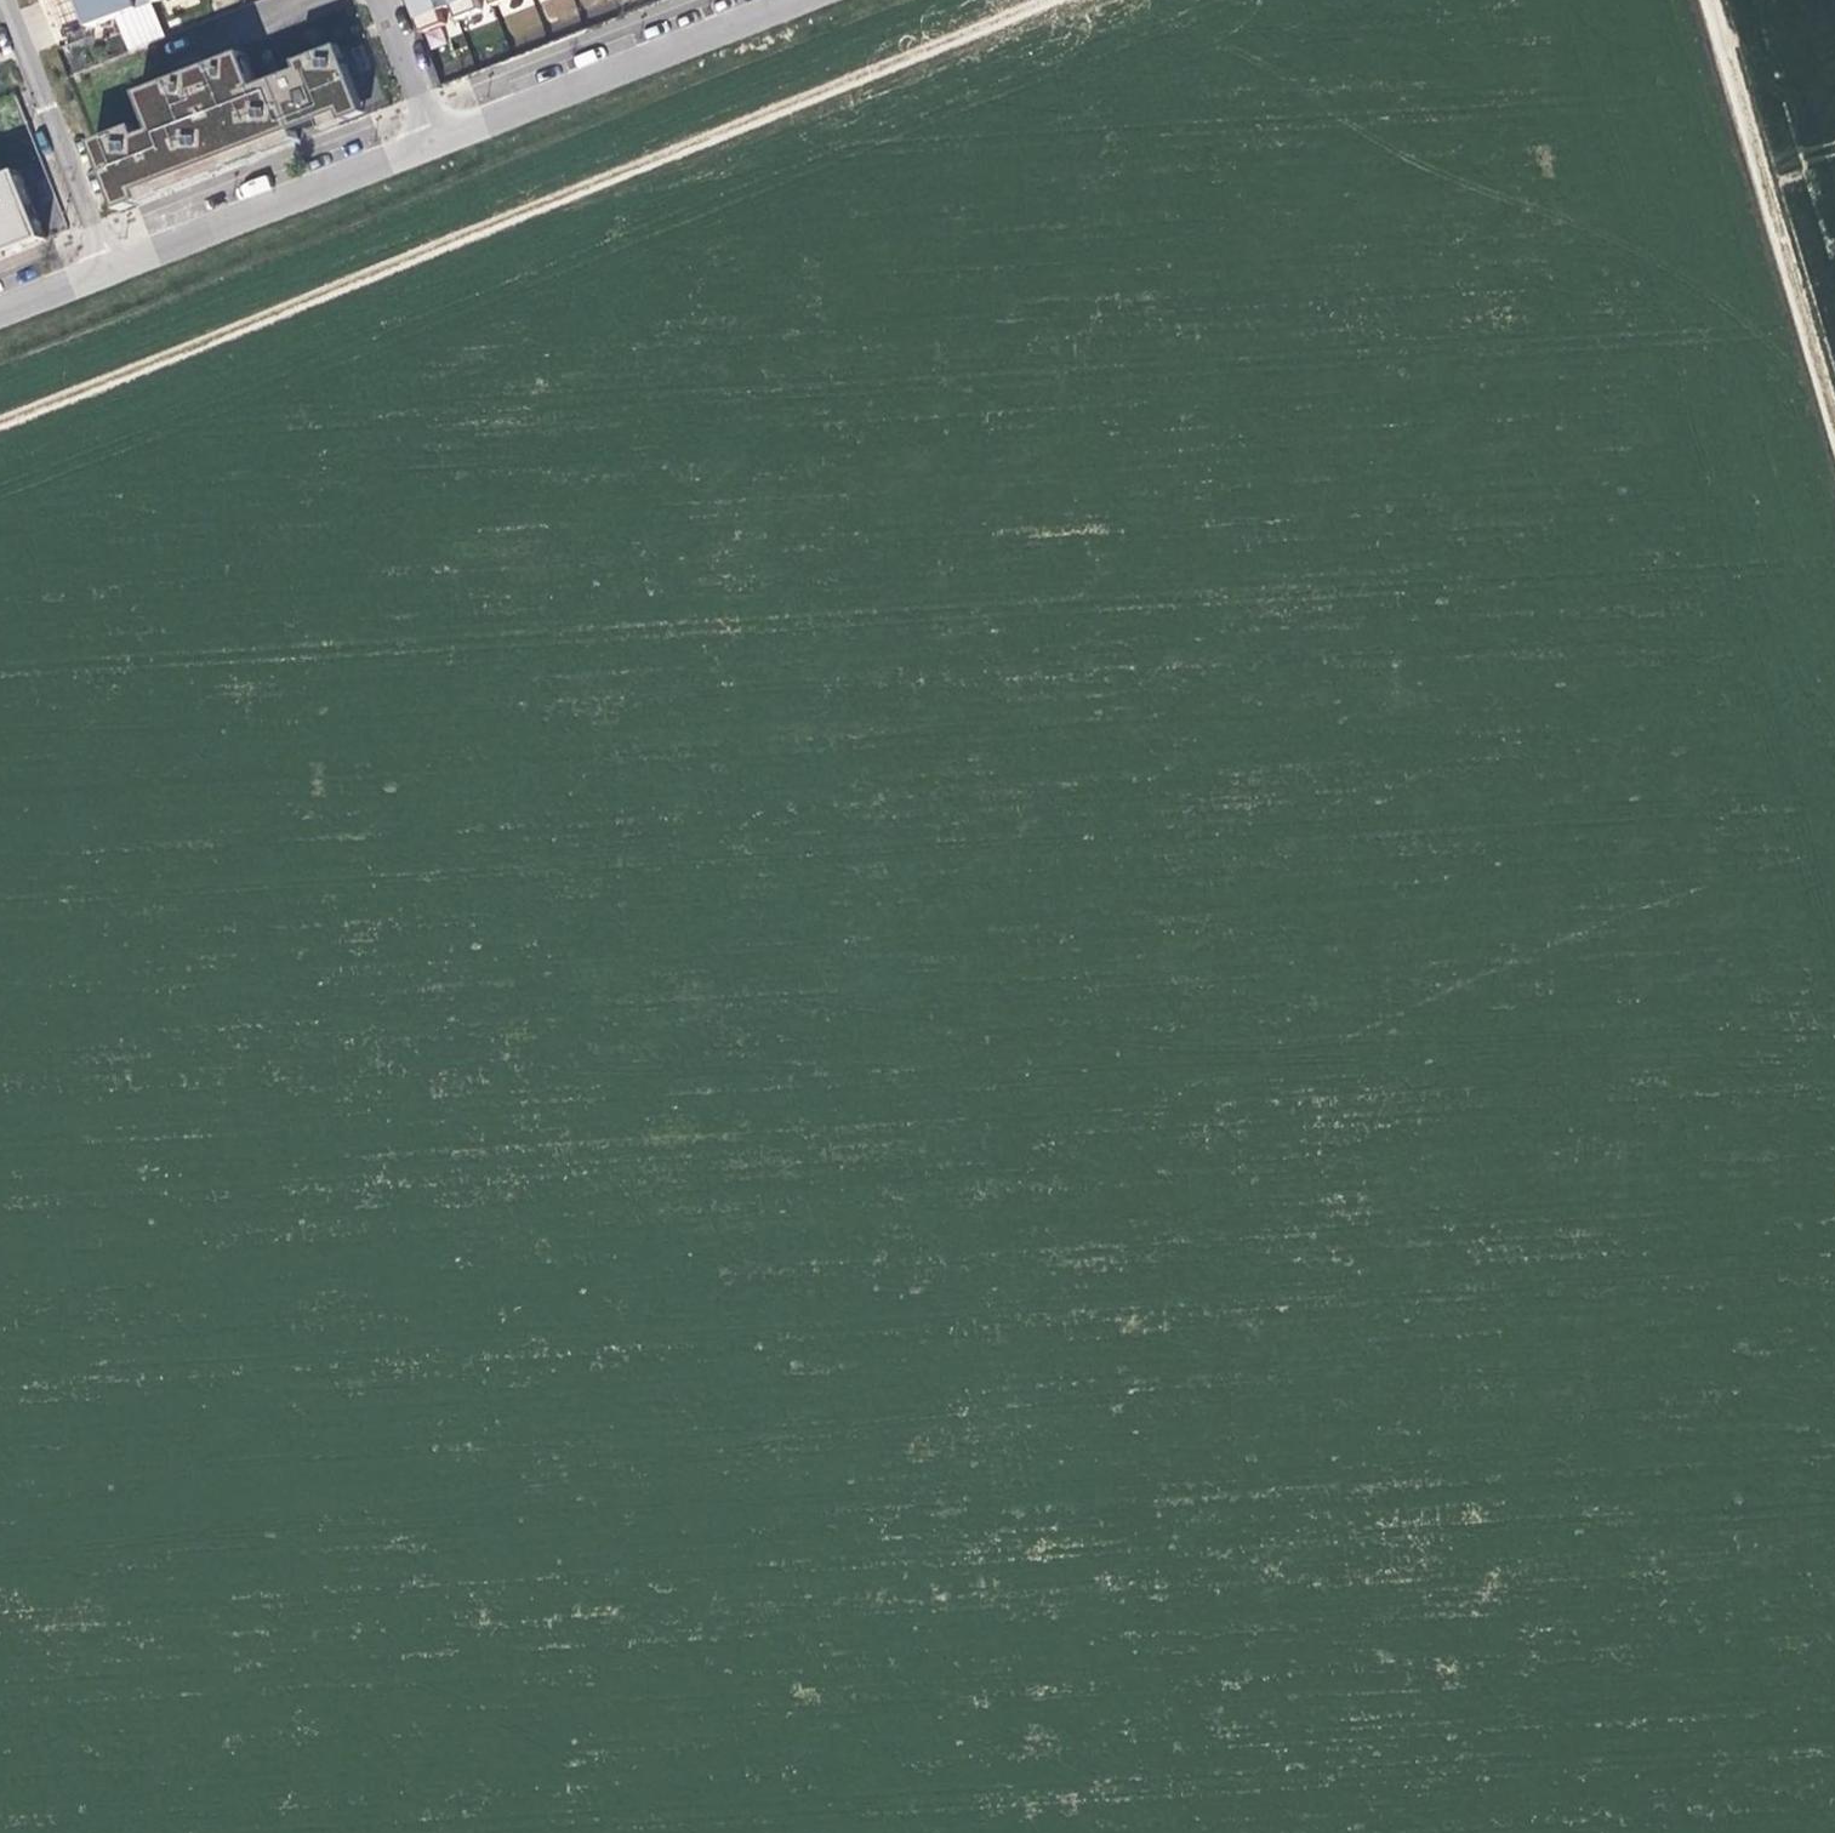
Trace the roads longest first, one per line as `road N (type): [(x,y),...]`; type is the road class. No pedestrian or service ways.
road 1 (track): [(1834,408),(1711,0)]
road 2 (residential): [(436,142),(800,0)]
road 3 (residential): [(110,269),(436,142)]
road 4 (residential): [(5,0),(110,269)]
road 5 (residential): [(380,0),(436,142)]

